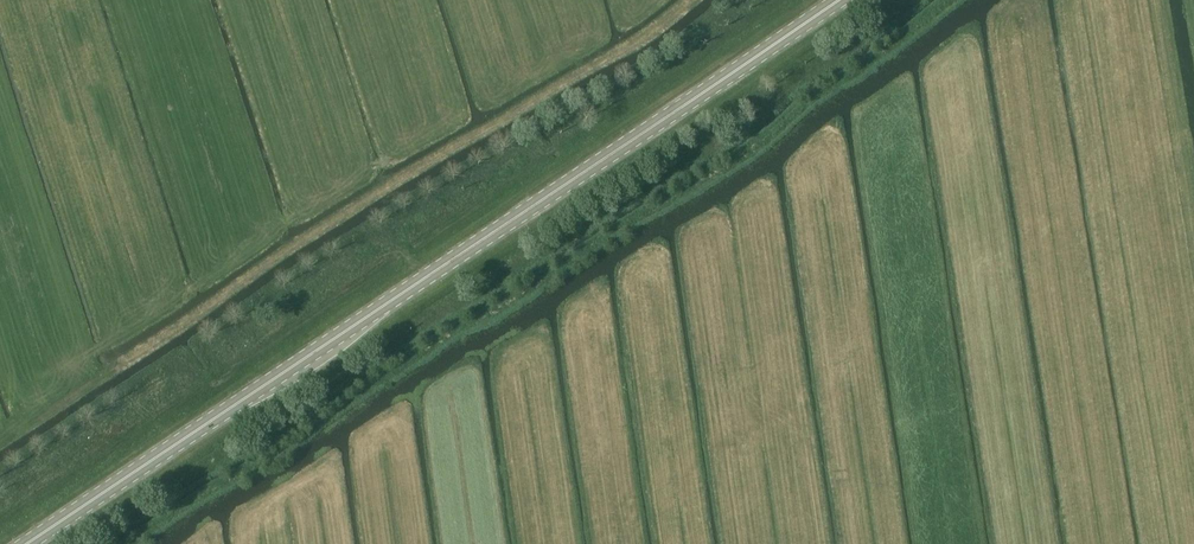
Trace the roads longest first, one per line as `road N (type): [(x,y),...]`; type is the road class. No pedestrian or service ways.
road 1 (track): [(134,543),(700,185),(956,0)]
road 2 (primary): [(27,543),(837,0)]

